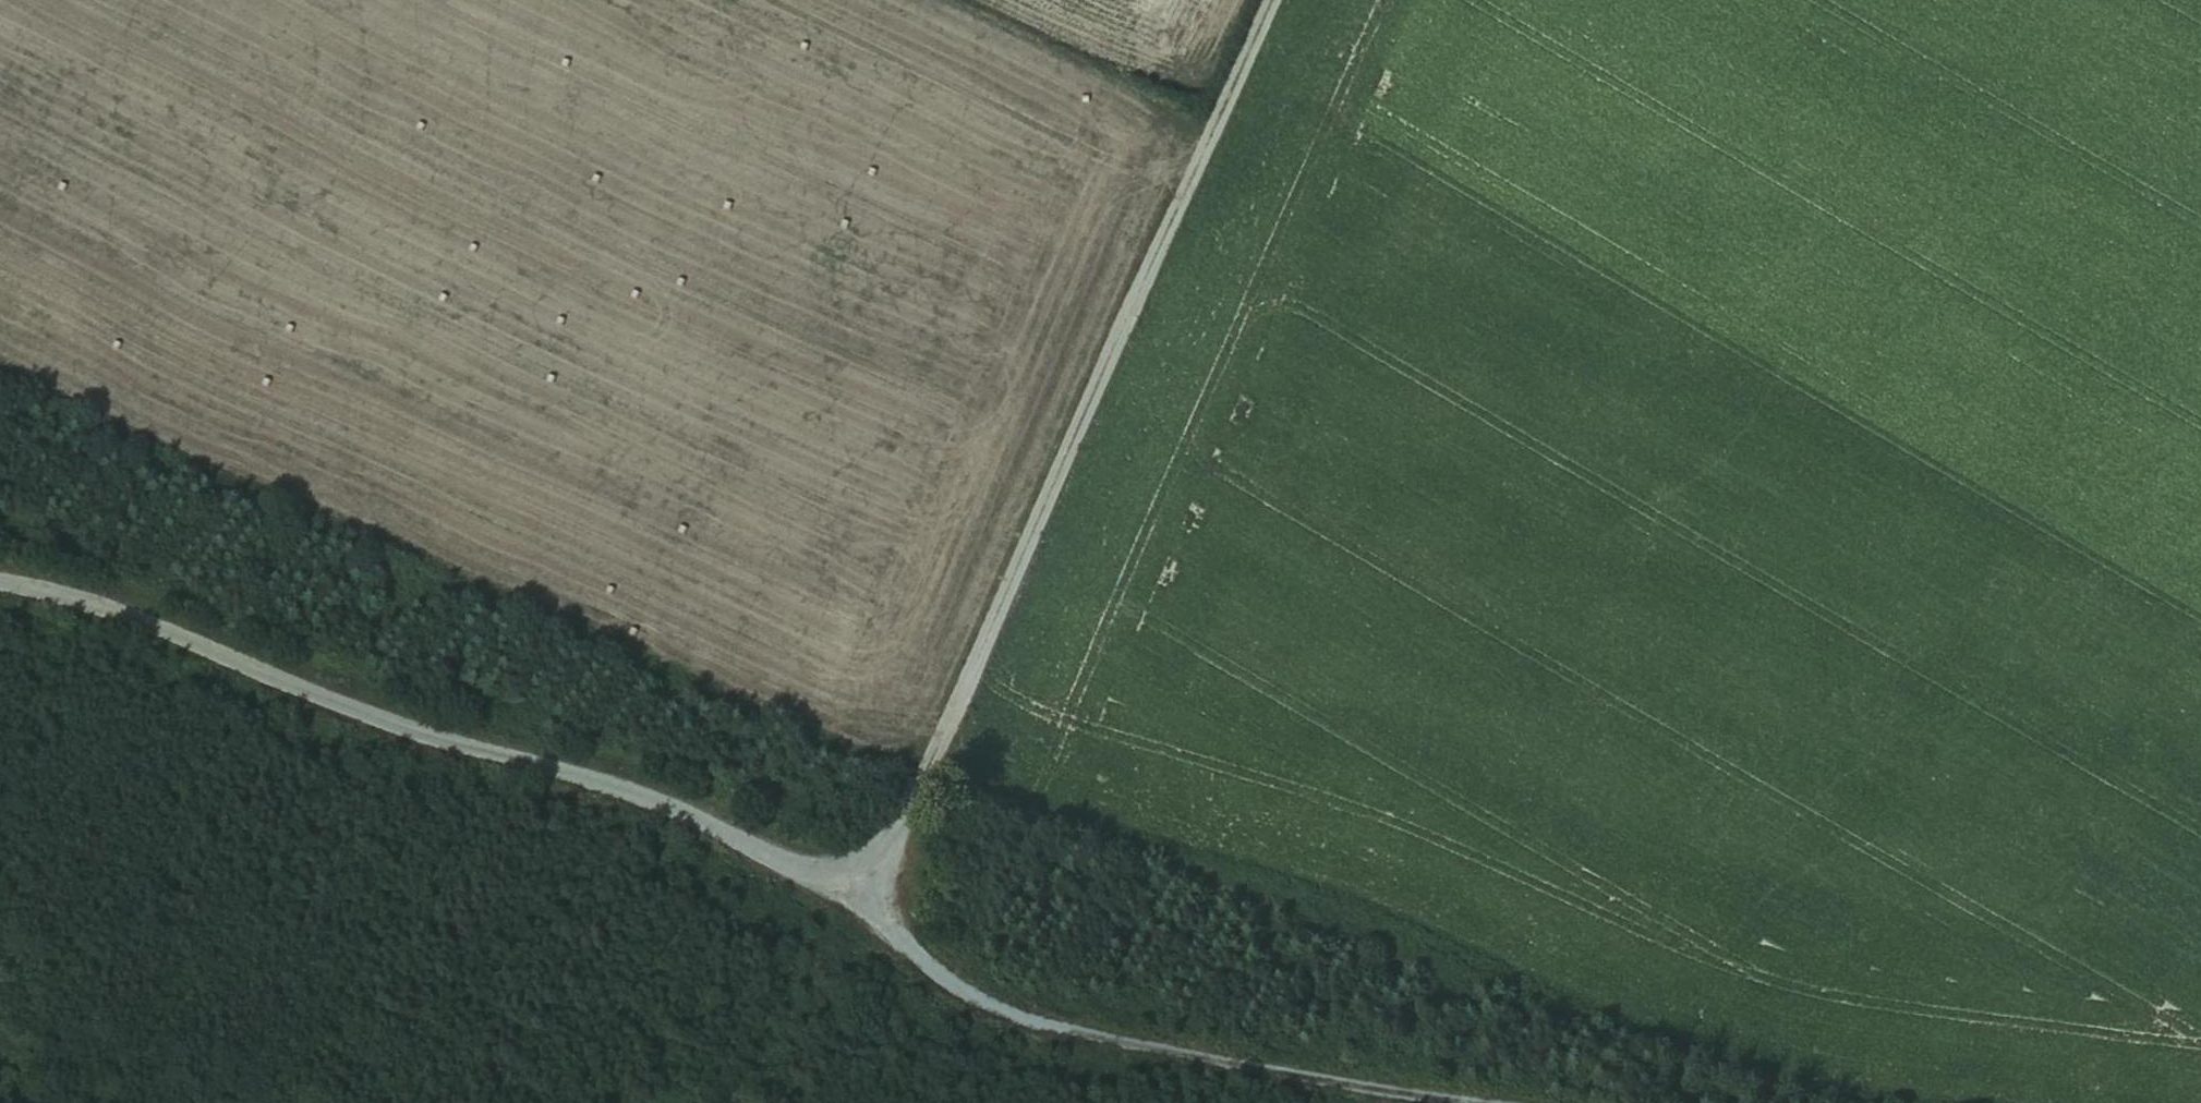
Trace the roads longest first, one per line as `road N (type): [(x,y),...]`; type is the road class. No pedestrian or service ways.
road 1 (track): [(1270,0),(859,893),(791,856),(484,737),(348,709),(140,621),(0,578)]
road 2 (track): [(859,893),(892,953),(966,1007),(1247,1074),(1476,1102)]

